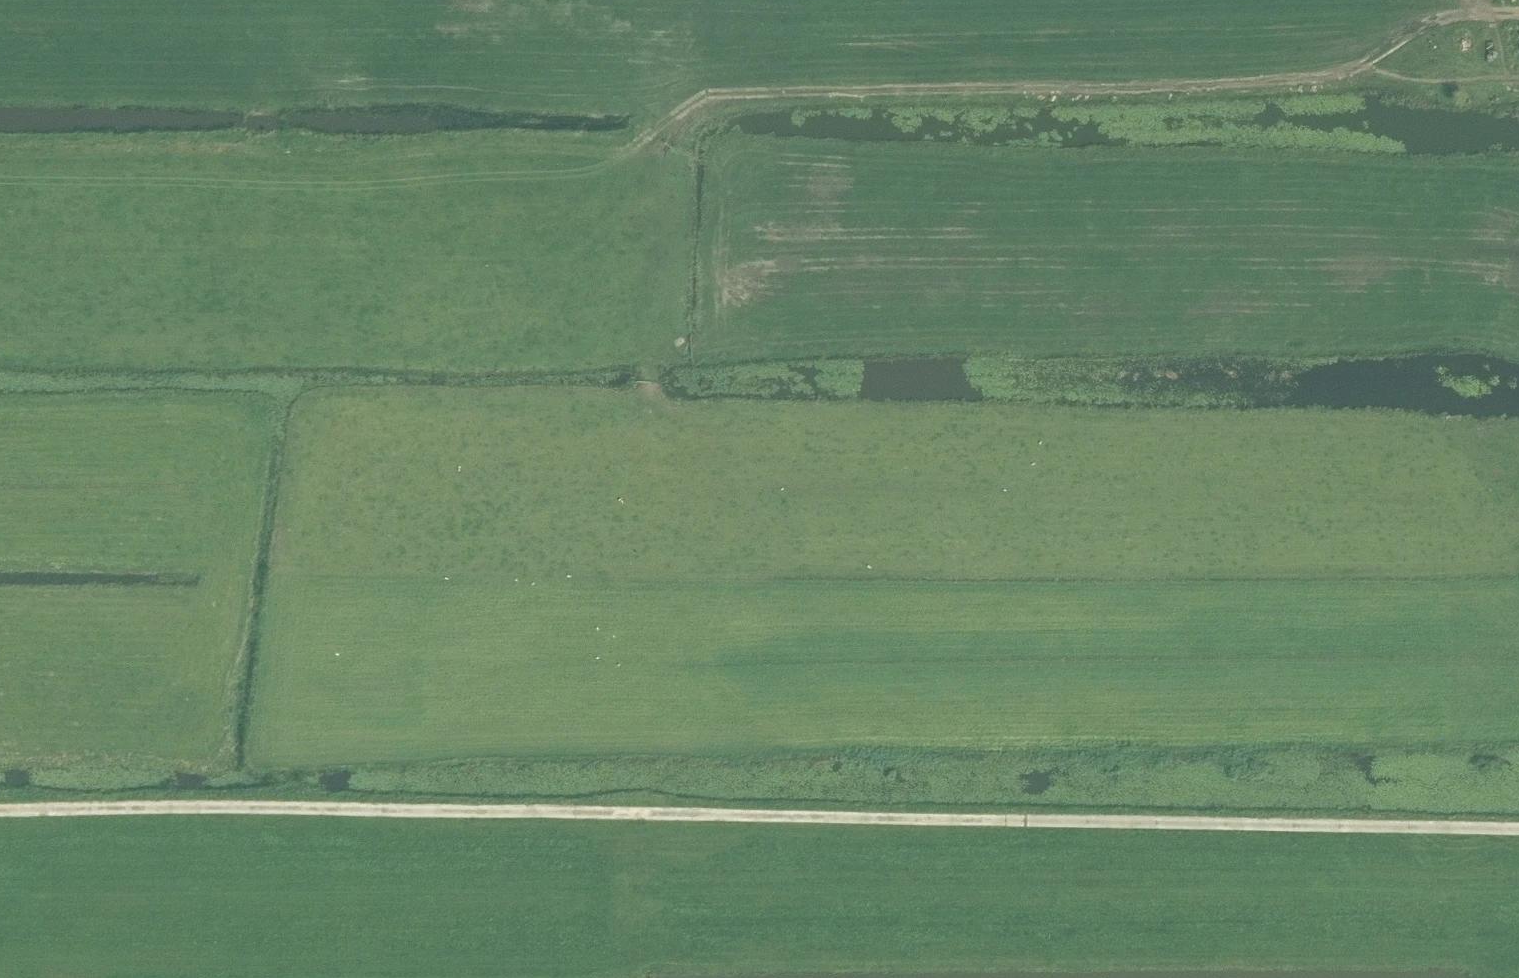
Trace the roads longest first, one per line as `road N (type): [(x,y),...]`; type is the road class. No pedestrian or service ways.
road 1 (track): [(1518,829),(0,811)]

